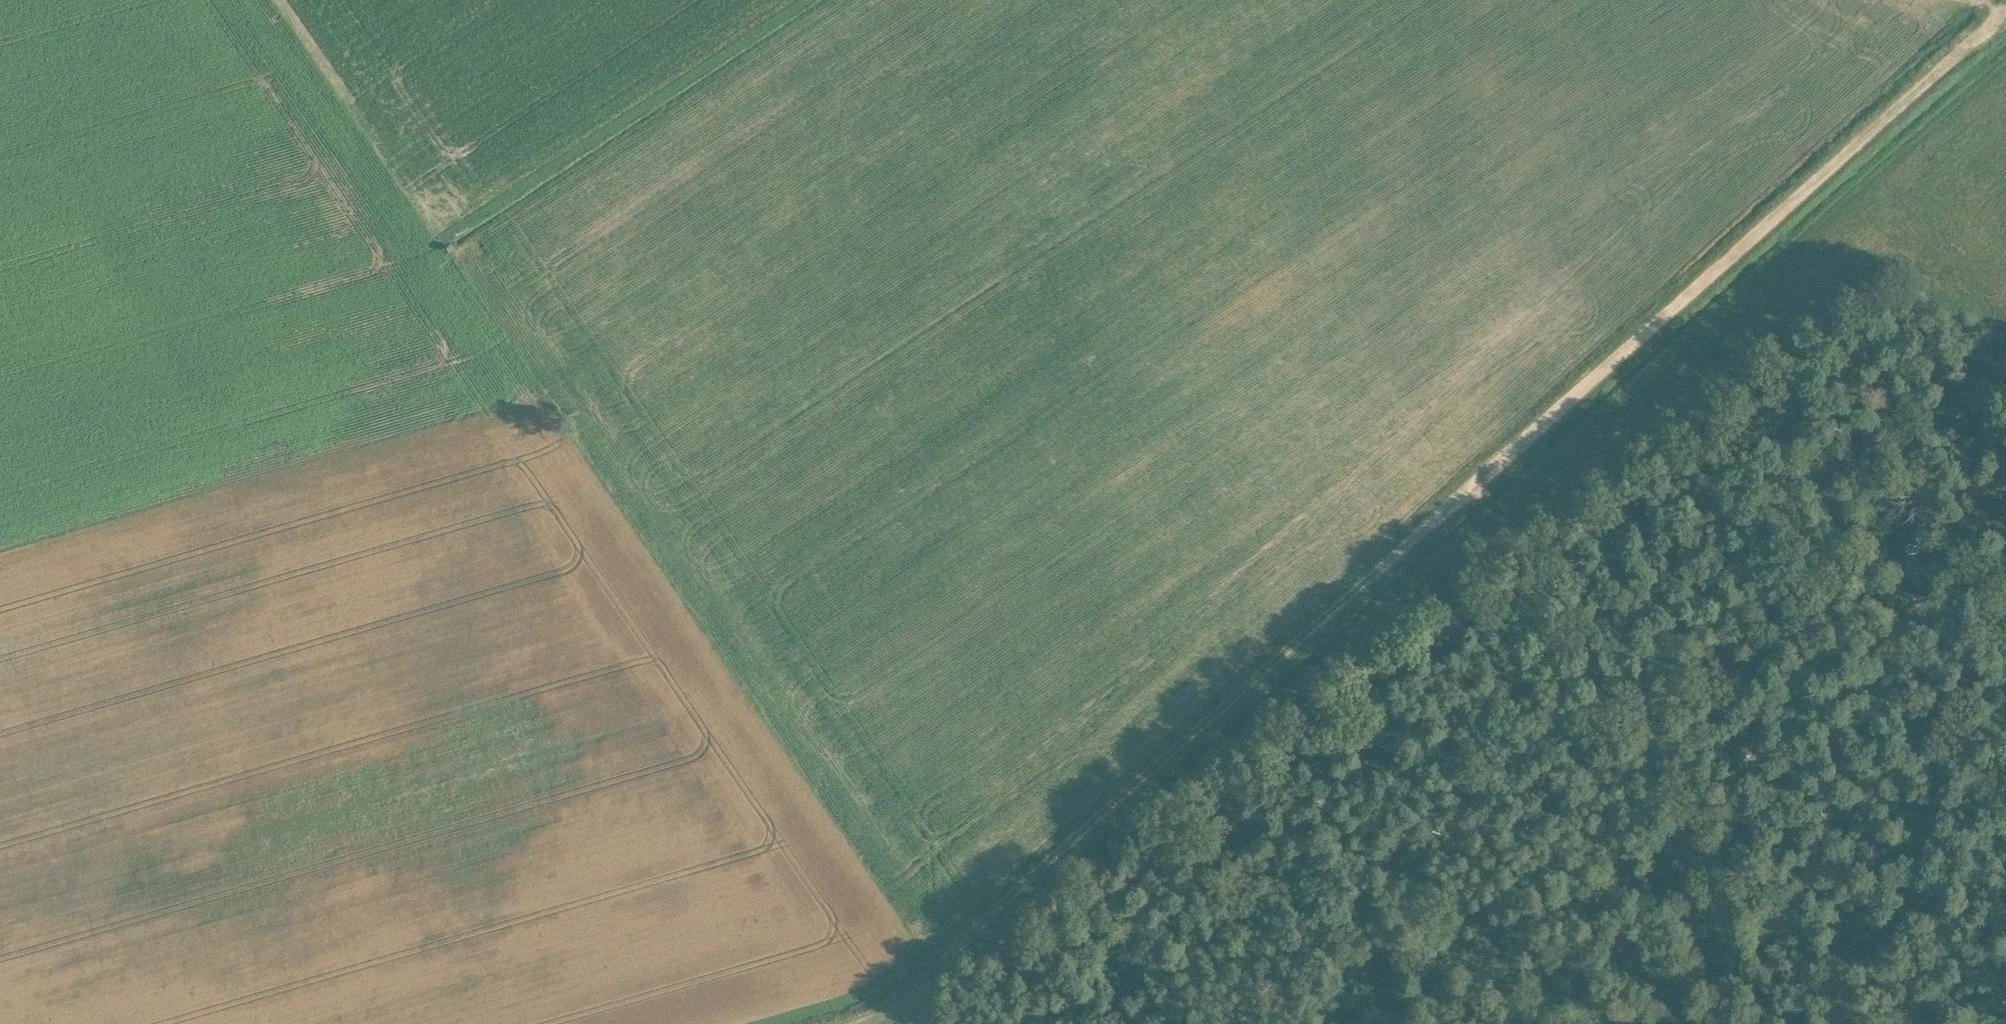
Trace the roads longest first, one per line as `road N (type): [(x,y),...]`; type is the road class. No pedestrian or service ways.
road 1 (track): [(2005,9),(1131,801)]
road 2 (track): [(1131,801),(923,1002),(850,1023)]

